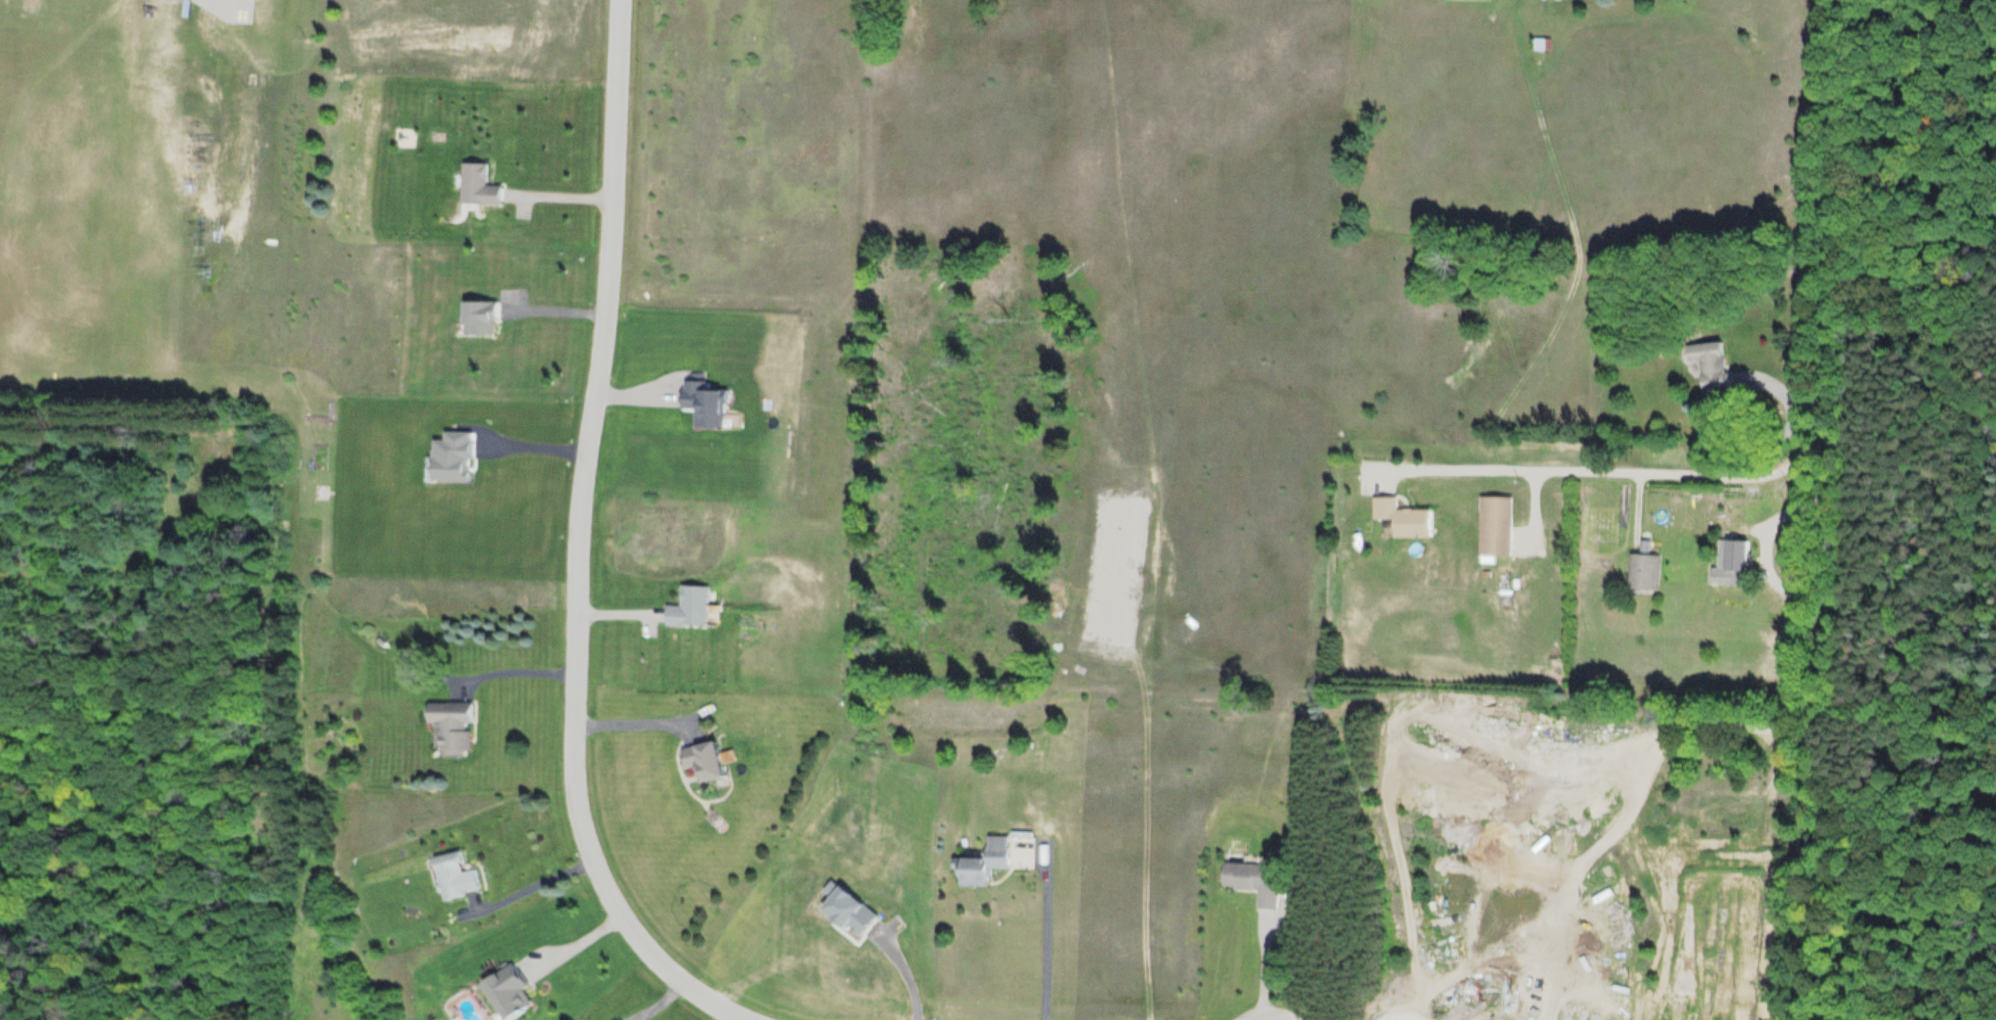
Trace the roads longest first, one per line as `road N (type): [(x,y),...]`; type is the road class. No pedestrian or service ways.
road 1 (residential): [(615,0),(604,292),(577,529),(570,777),(578,825),(623,922),(658,964),(752,1019)]
road 2 (residential): [(1845,0),(1811,1019)]
road 3 (residential): [(159,1019),(129,853),(0,750)]

